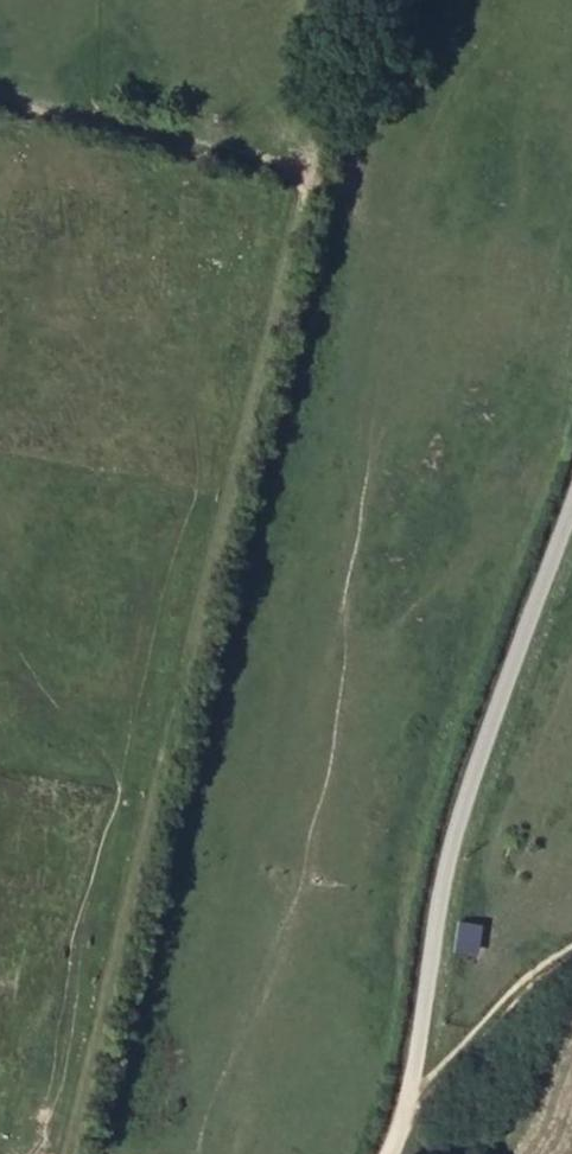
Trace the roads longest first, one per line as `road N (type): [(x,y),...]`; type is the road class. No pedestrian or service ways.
road 1 (track): [(72,1153),(306,185)]
road 2 (unclassified): [(387,1153),(407,1107),(444,838),(571,479)]
road 3 (track): [(407,1107),(534,968),(571,945)]

